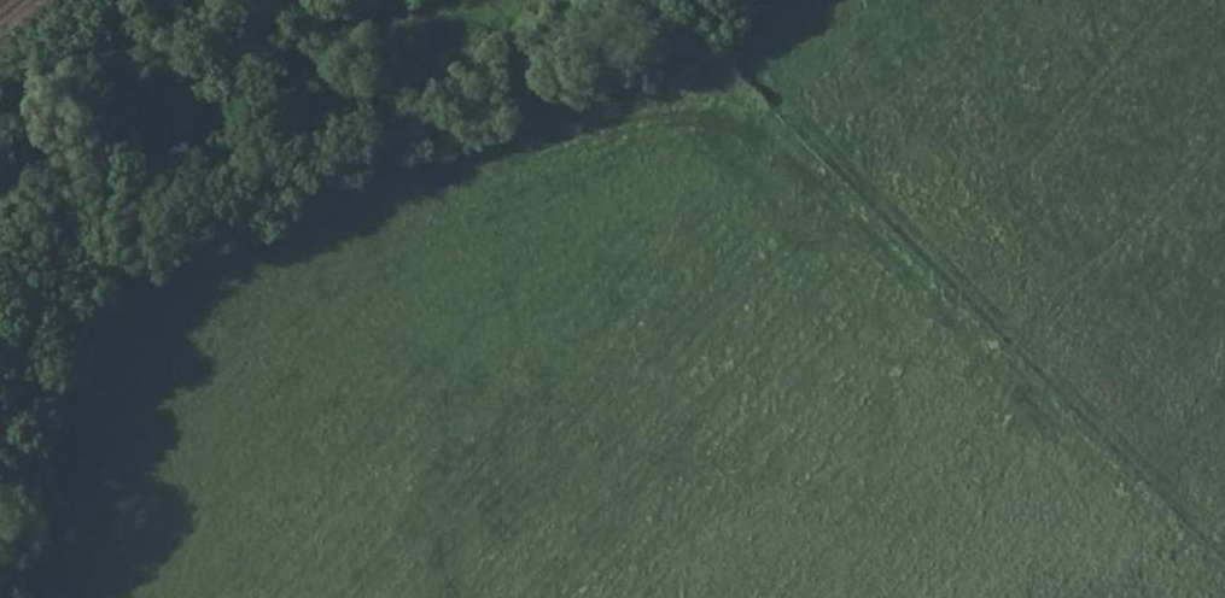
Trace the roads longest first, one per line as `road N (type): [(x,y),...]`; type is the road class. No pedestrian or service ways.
road 1 (track): [(1224,561),(728,71)]

